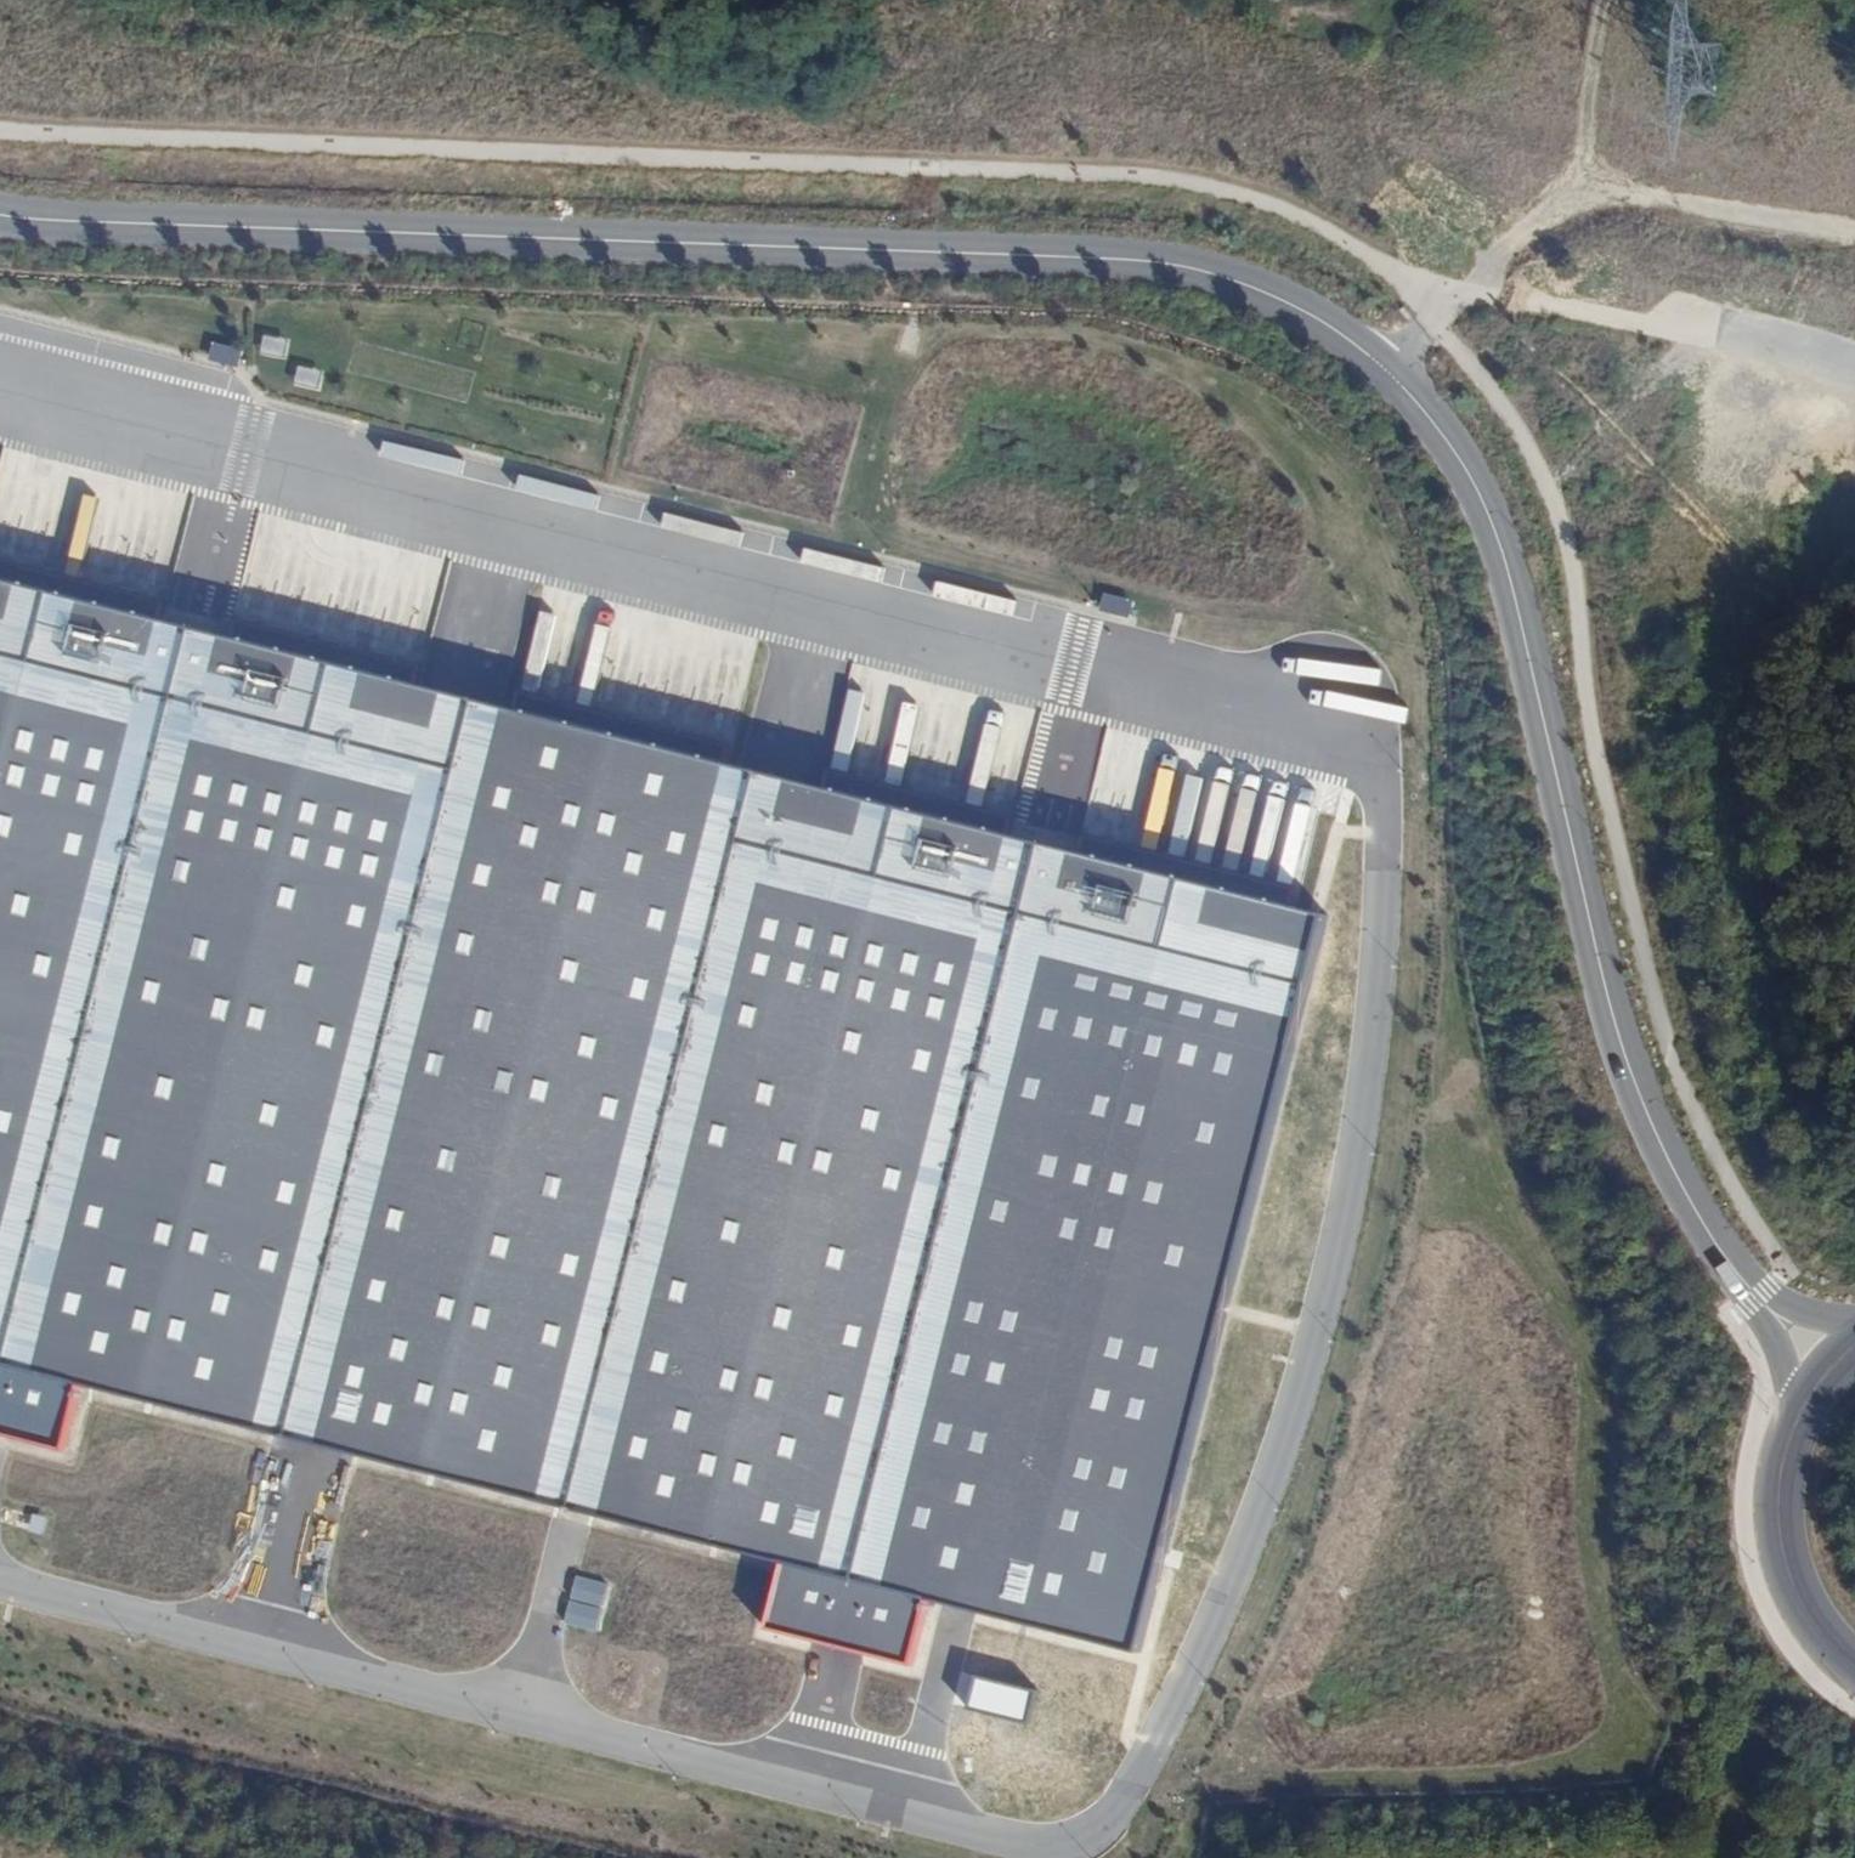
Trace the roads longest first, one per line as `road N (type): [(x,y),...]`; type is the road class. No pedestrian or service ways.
road 1 (unclassified): [(0,213),(1168,264),(1292,301),(1338,329),(1414,394),(1487,510),(1506,559),(1613,1019),(1666,1154),(1756,1295)]
road 2 (secondary): [(1800,1413),(1781,1471),(1784,1553),(1804,1604),(1854,1666)]
road 3 (track): [(1573,199),(1602,0)]
road 4 (unclassified): [(1756,1295),(1792,1374),(1800,1413)]

